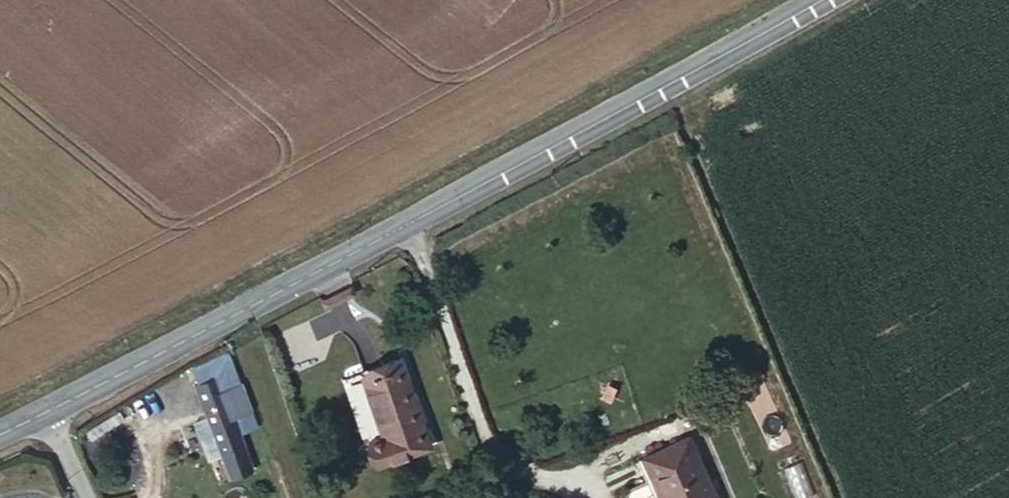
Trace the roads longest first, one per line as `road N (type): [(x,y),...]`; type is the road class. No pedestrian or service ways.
road 1 (tertiary): [(43,406),(808,0)]

